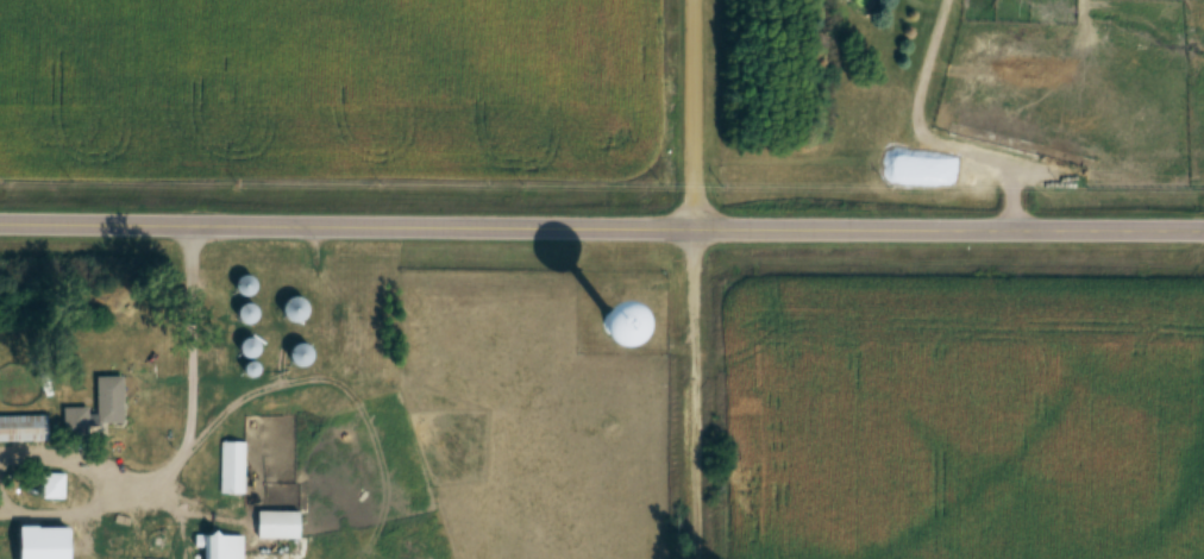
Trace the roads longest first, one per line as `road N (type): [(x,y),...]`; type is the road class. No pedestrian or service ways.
road 1 (tertiary): [(1203,225),(0,219)]
road 2 (track): [(695,558),(694,224)]
road 3 (residential): [(694,224),(694,0)]

